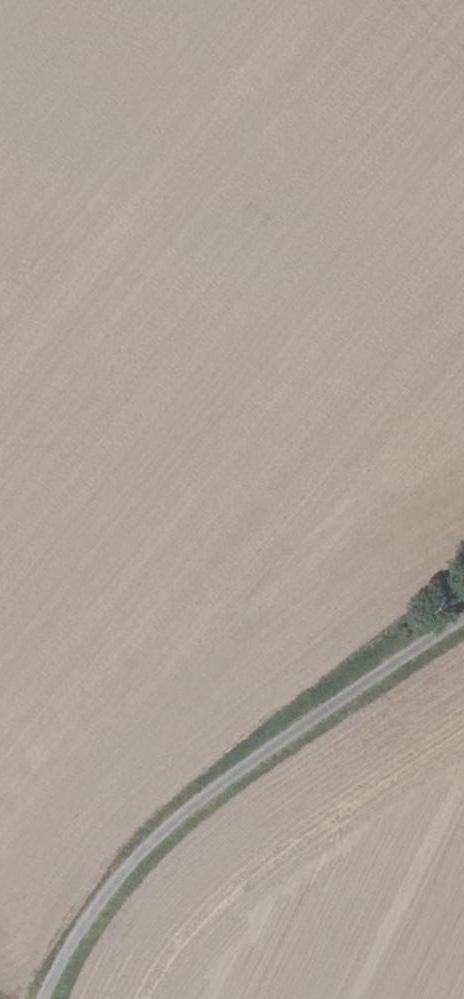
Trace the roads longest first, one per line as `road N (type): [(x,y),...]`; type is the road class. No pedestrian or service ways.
road 1 (track): [(463,628),(258,764),(144,861),(84,935),(50,998)]

